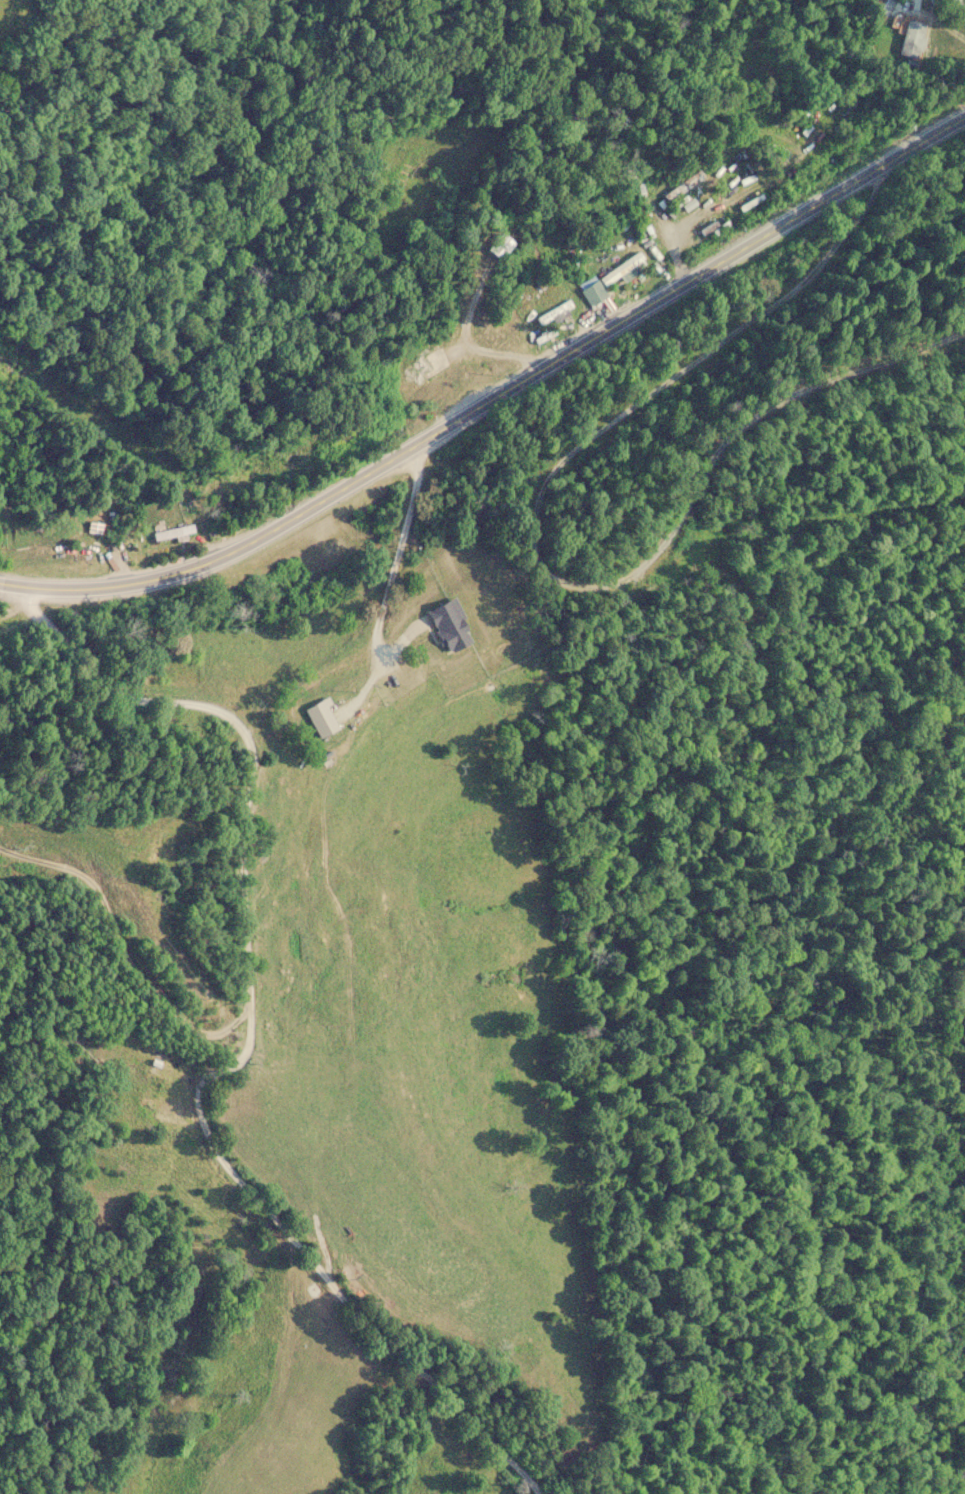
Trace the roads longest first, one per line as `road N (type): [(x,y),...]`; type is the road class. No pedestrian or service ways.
road 1 (residential): [(537,1493),(211,1149),(198,1107),(201,1085),(246,1061),(252,1045),(258,807),(245,732),(223,714),(153,698),(95,670),(26,614),(19,589)]
road 2 (secondary): [(92,590),(174,573),(261,538),(964,117)]

